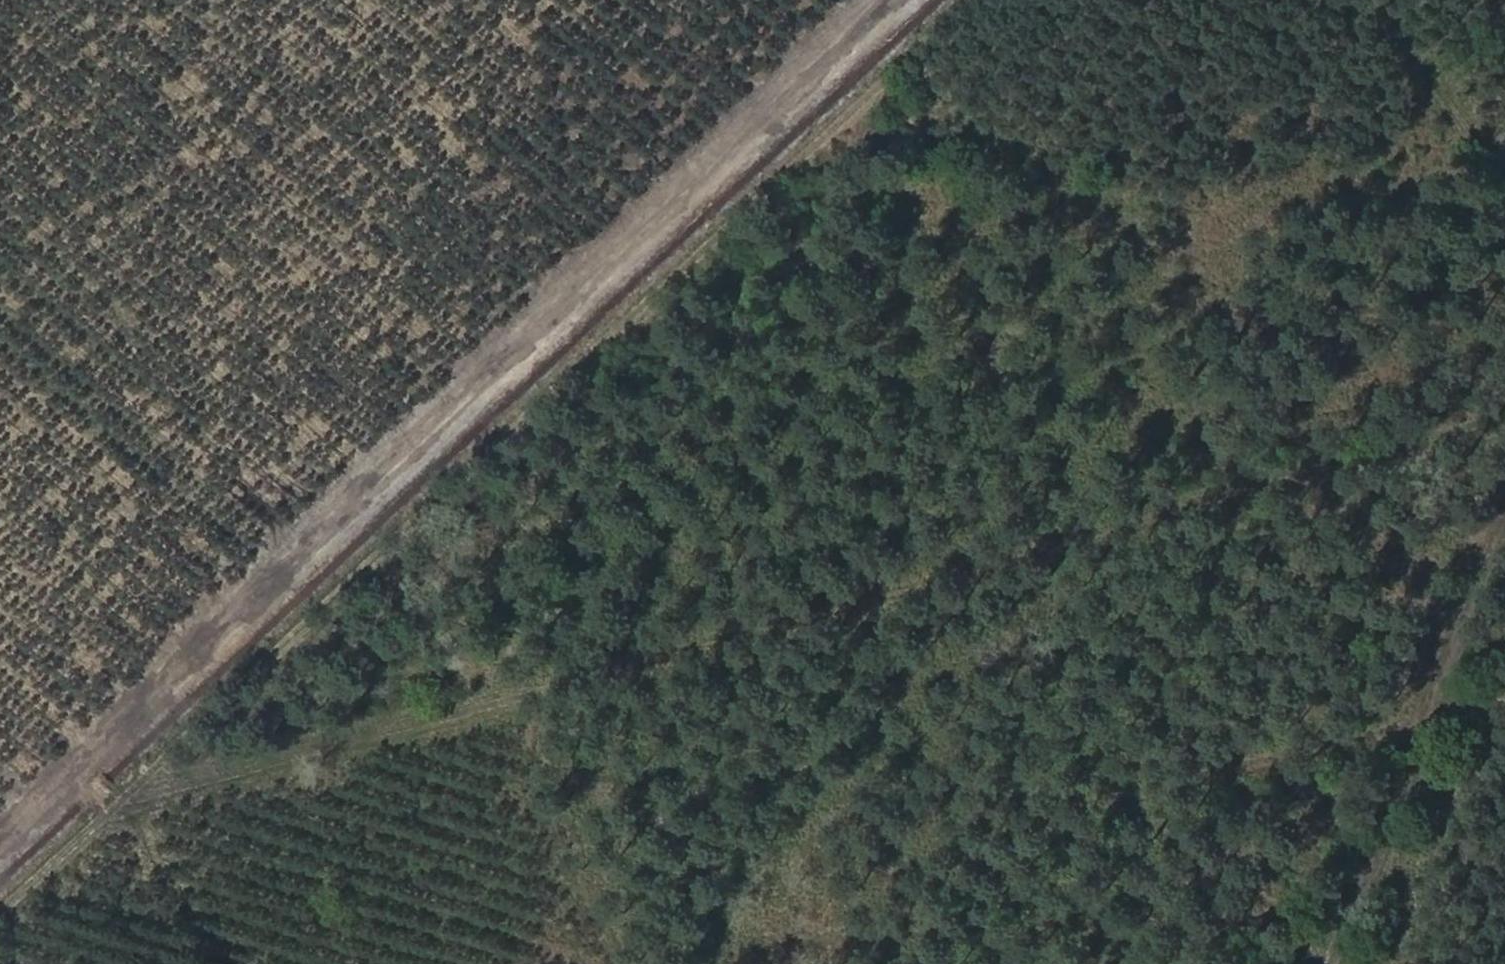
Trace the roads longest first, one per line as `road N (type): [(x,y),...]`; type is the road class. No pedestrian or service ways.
road 1 (track): [(893,0),(0,840)]
road 2 (track): [(1504,573),(1340,963)]

